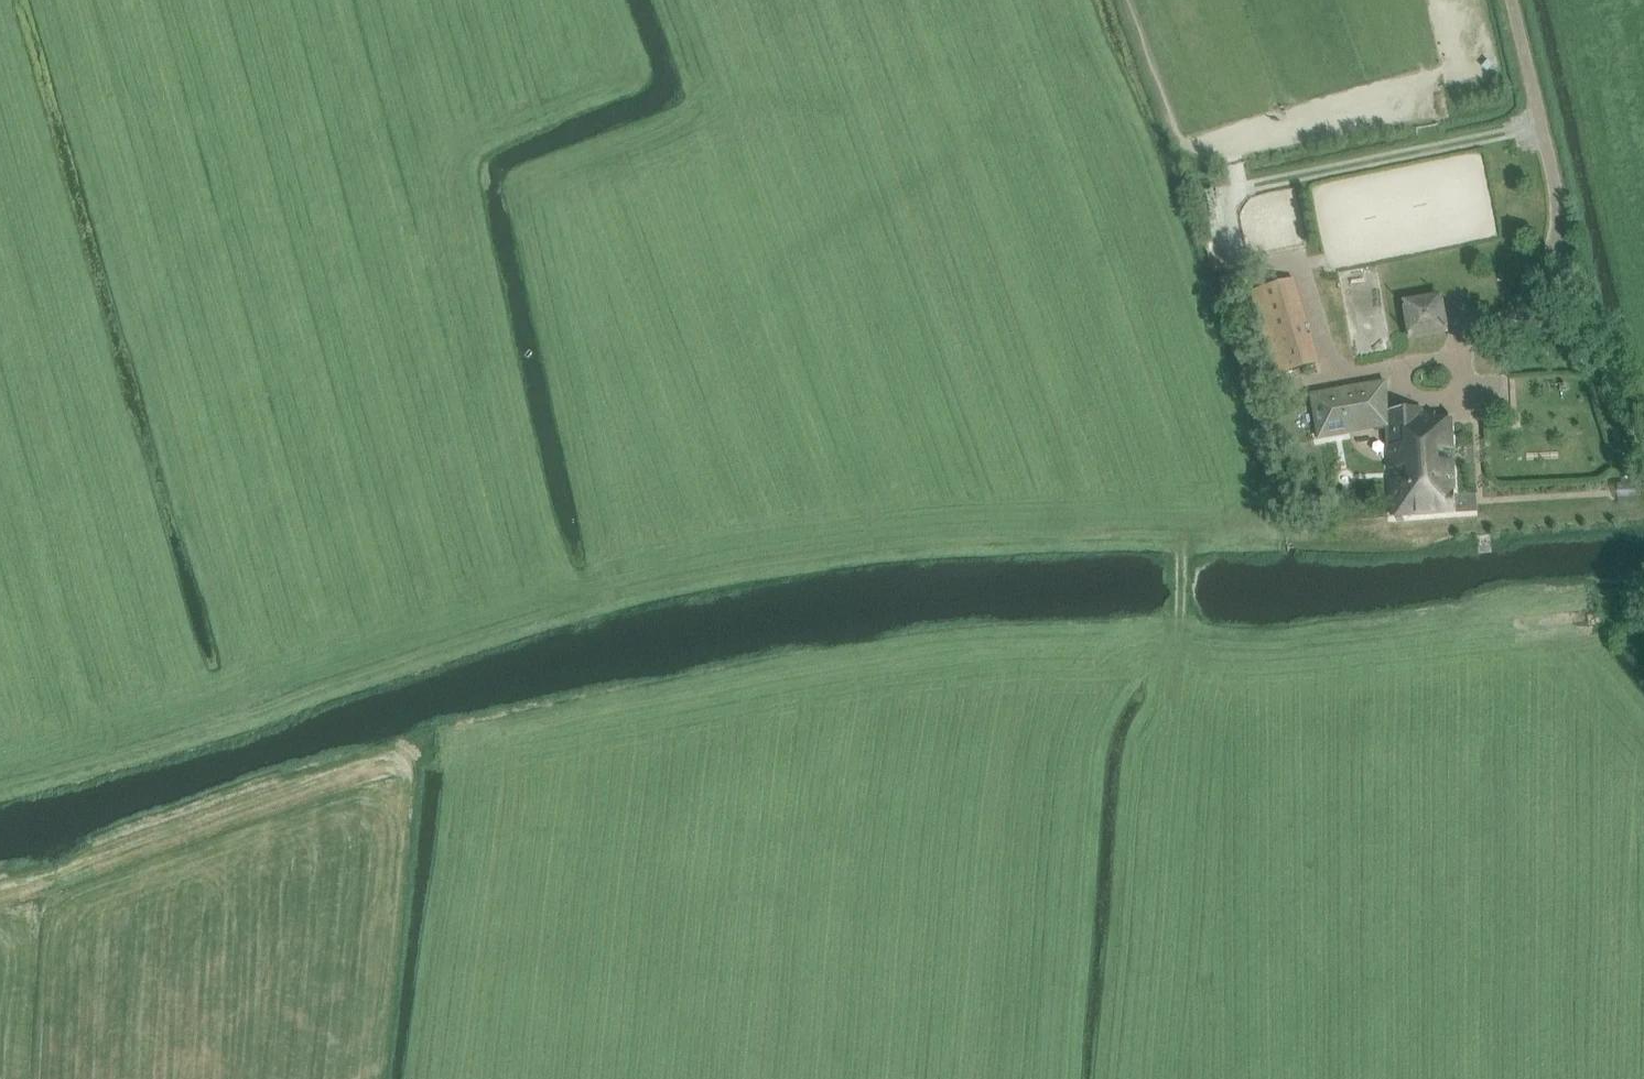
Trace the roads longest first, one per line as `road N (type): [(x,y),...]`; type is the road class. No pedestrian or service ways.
road 1 (track): [(1307,1078),(1190,733),(1179,633),(1193,351),(1072,0)]
road 2 (track): [(1509,0),(1537,120),(1234,189)]
road 3 (track): [(1537,120),(1563,231),(1536,318)]

